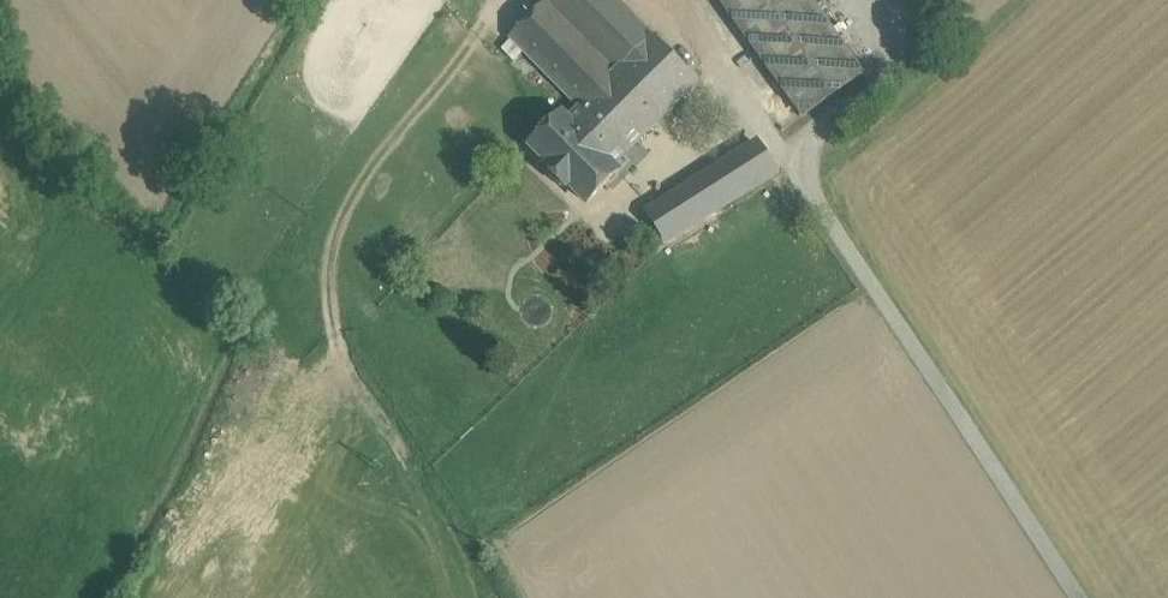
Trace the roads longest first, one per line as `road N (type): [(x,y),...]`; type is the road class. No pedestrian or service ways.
road 1 (track): [(1080,597),(805,182),(697,0)]
road 2 (track): [(1019,0),(805,182)]

